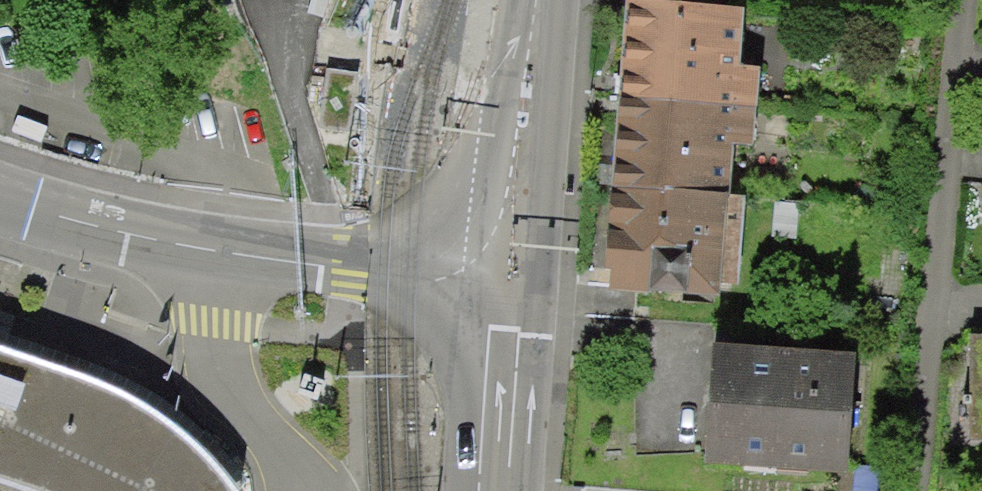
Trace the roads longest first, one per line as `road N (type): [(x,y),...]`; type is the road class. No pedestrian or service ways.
road 1 (residential): [(947,0),(919,490)]
road 2 (unclassified): [(208,248),(412,276),(508,279)]
road 3 (secondary): [(520,0),(508,279)]
road 4 (residential): [(208,248),(218,380),(311,490)]
road 5 (unclassified): [(0,201),(208,248)]
road 6 (secondary): [(508,279),(498,490)]

